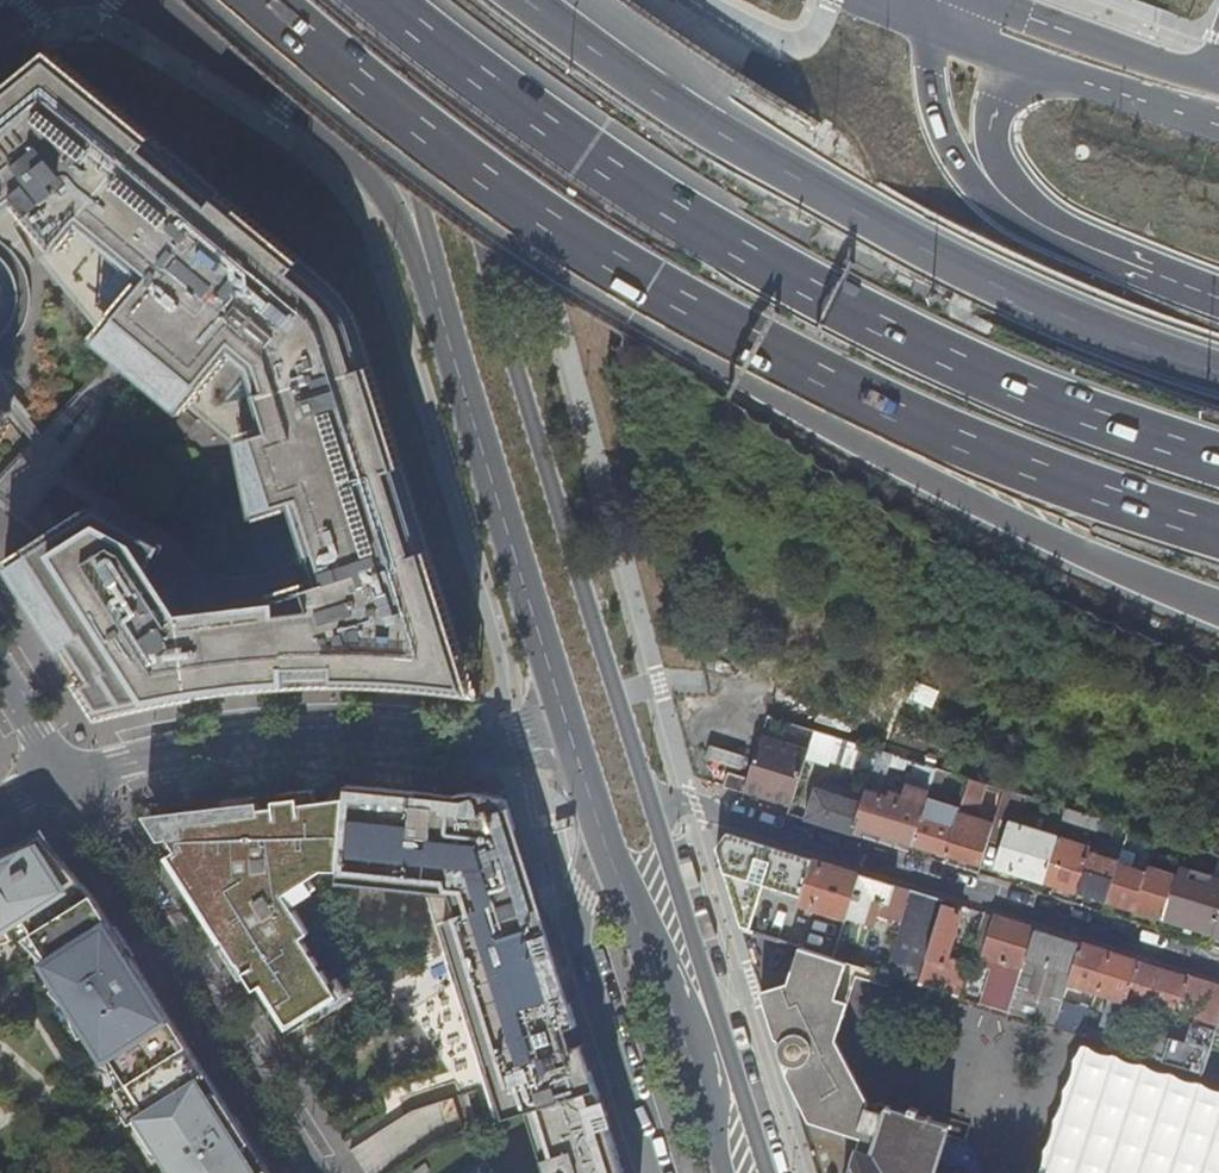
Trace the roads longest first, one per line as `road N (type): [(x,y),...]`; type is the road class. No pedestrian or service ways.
road 1 (motorway): [(1218,456),(1071,408),(838,306),(634,183),(390,0)]
road 2 (primary): [(654,814),(406,0)]
road 3 (motorway): [(1218,376),(1046,305),(857,210),(622,63),(540,0)]
road 4 (motorway): [(277,0),(650,288),(803,378)]
road 5 (residential): [(654,814),(692,804),(1218,968)]
road 6 (residential): [(60,770),(266,737),(353,733),(515,733),(582,750)]
road 7 (motorway): [(803,378),(908,469),(1218,610)]
road 8 (primary): [(436,294),(582,750)]
road 9 (residential): [(314,1172),(60,770)]
road 10 (primary): [(582,750),(728,1172)]
road 11 (motorway): [(803,378),(990,458),(1218,533)]
road 12 (secondary): [(139,0),(262,88),(376,187),(436,294)]
road 13 (motorway): [(1196,292),(1075,259),(992,212),(943,151),(931,112),(926,30)]
road 14 (primary): [(767,1172),(654,814)]
road 15 (motorway): [(1196,292),(1052,220),(1019,197),(998,168),(988,138),(992,102),(1011,82),(1040,73)]
road 16 (primary): [(365,0),(426,212),(436,294)]
road 17 (primary): [(1218,79),(1120,54),(984,0)]
road 18 (primary): [(1040,73),(1218,124)]
road 19 (primary): [(926,30),(1040,73)]

